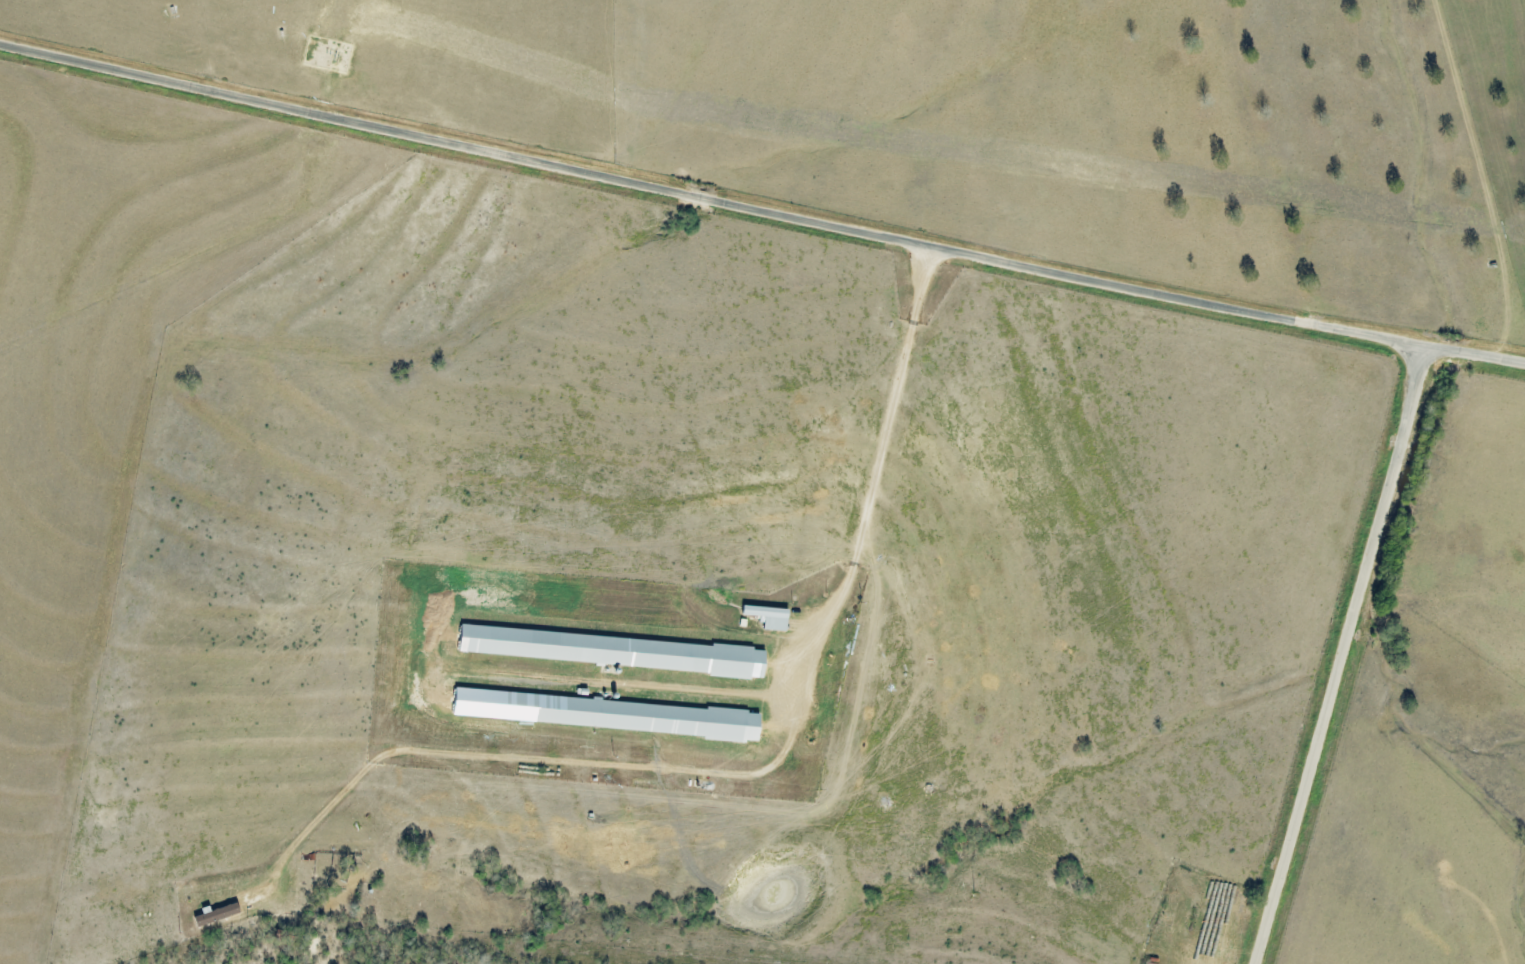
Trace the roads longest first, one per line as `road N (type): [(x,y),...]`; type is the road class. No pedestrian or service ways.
road 1 (residential): [(0,44),(1105,281),(1524,359)]
road 2 (residential): [(1257,963),(1433,343)]

